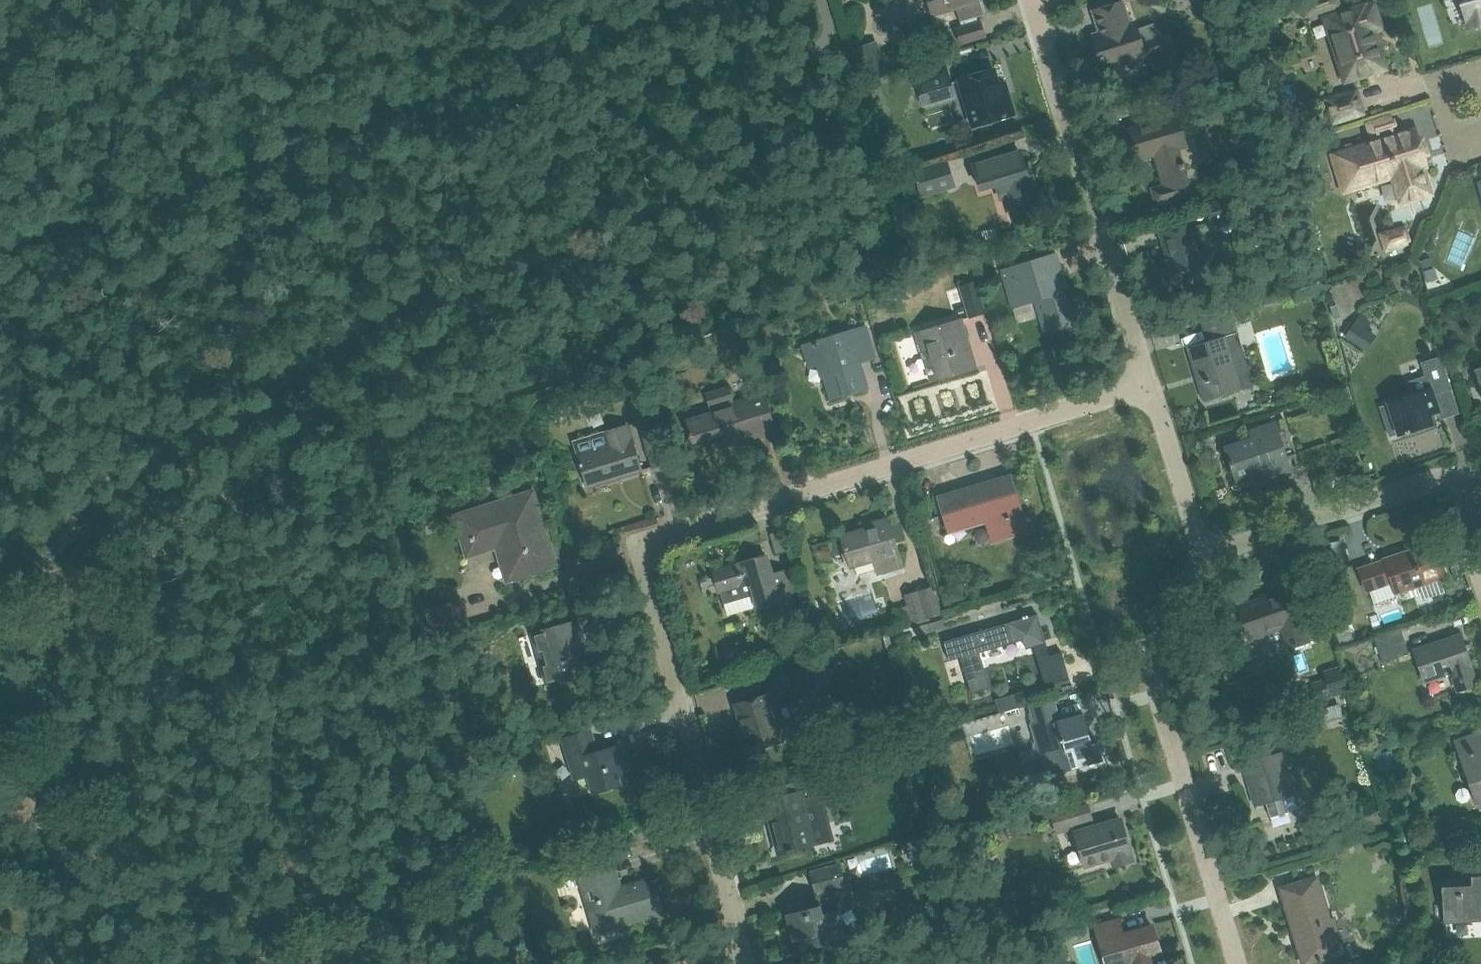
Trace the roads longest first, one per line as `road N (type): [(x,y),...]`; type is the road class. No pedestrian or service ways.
road 1 (residential): [(745,963),(648,565),(659,540),(1152,389)]
road 2 (residential): [(1238,963),(1160,697),(1160,637),(1205,555)]
road 3 (residential): [(1152,389),(1034,0)]
road 4 (residential): [(1205,555),(1426,480),(1474,482)]
road 5 (residential): [(1205,555),(1152,389)]

